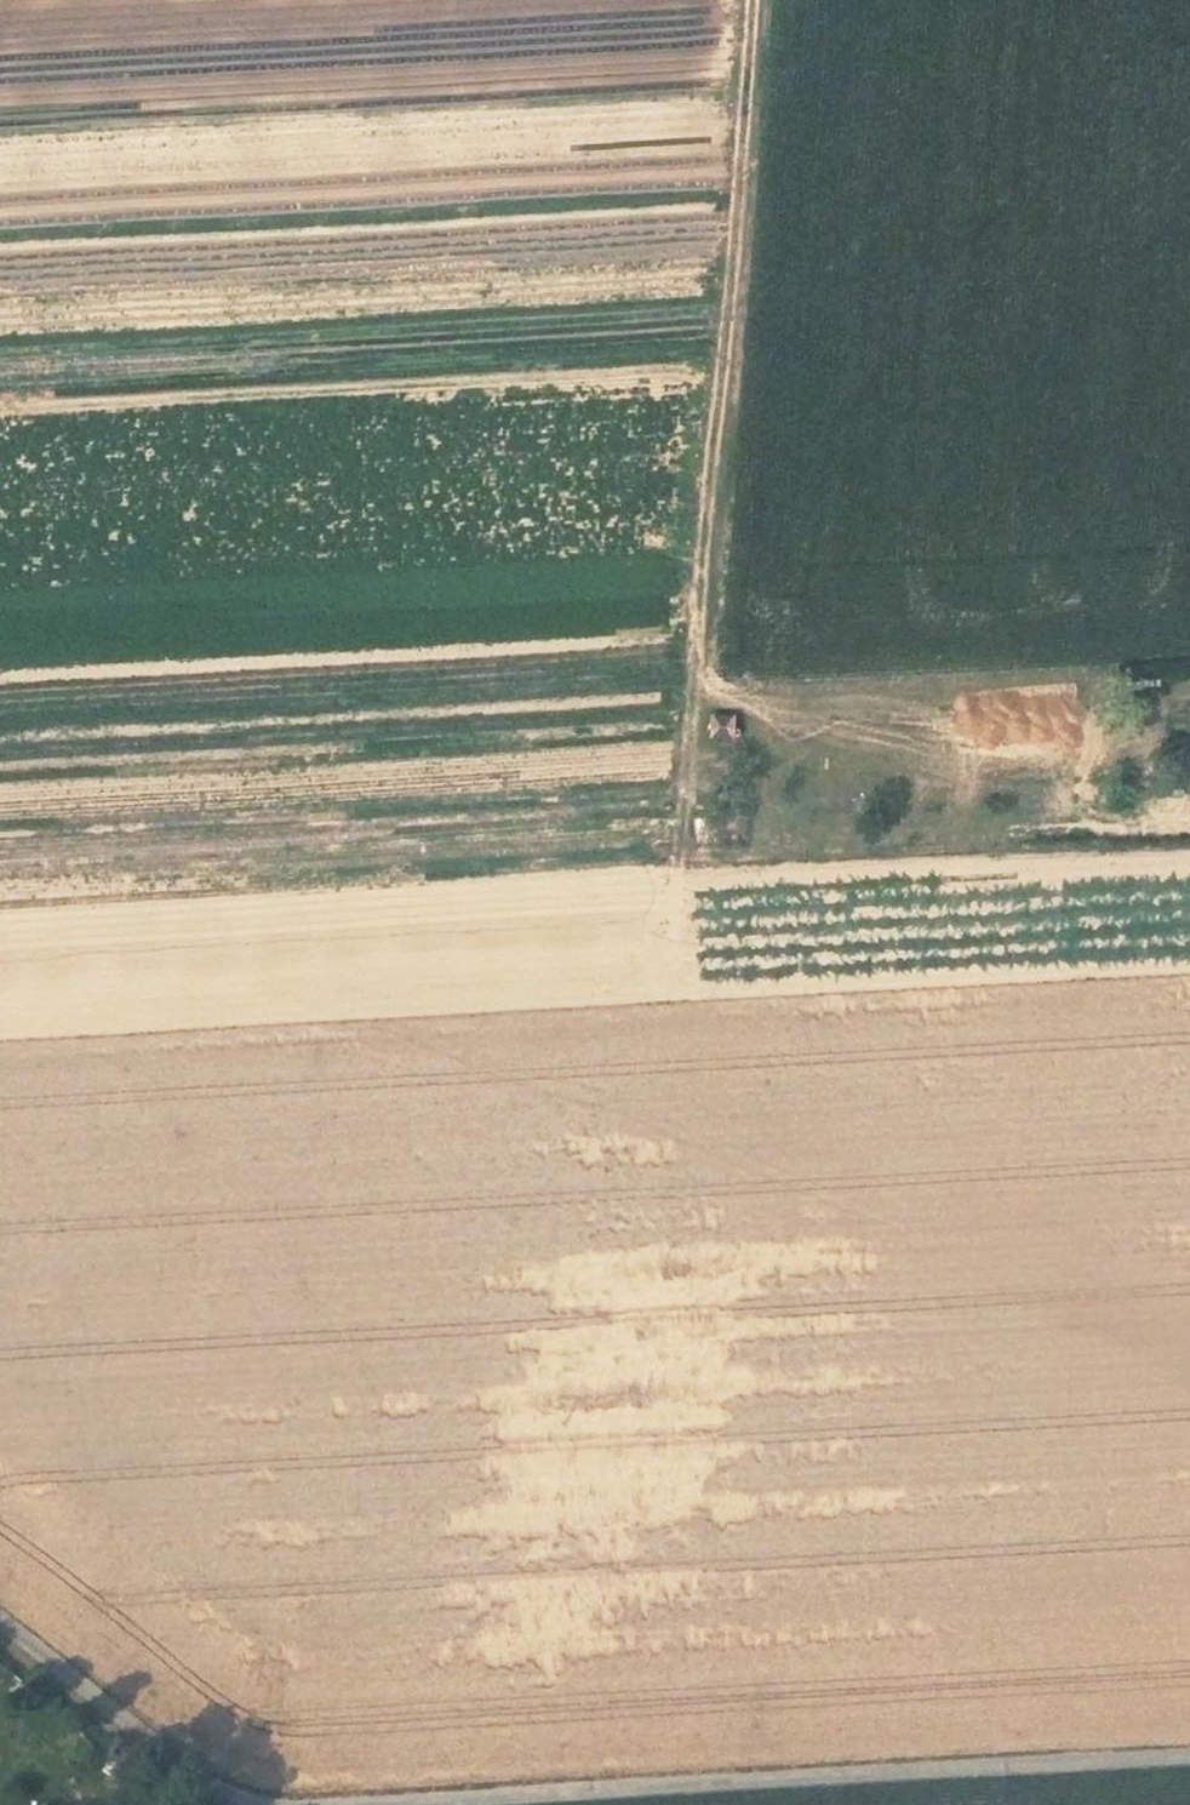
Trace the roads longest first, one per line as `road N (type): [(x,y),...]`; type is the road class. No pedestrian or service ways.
road 1 (unclassified): [(338,1804),(1189,1758)]
road 2 (unclassified): [(0,1625),(258,1804)]

